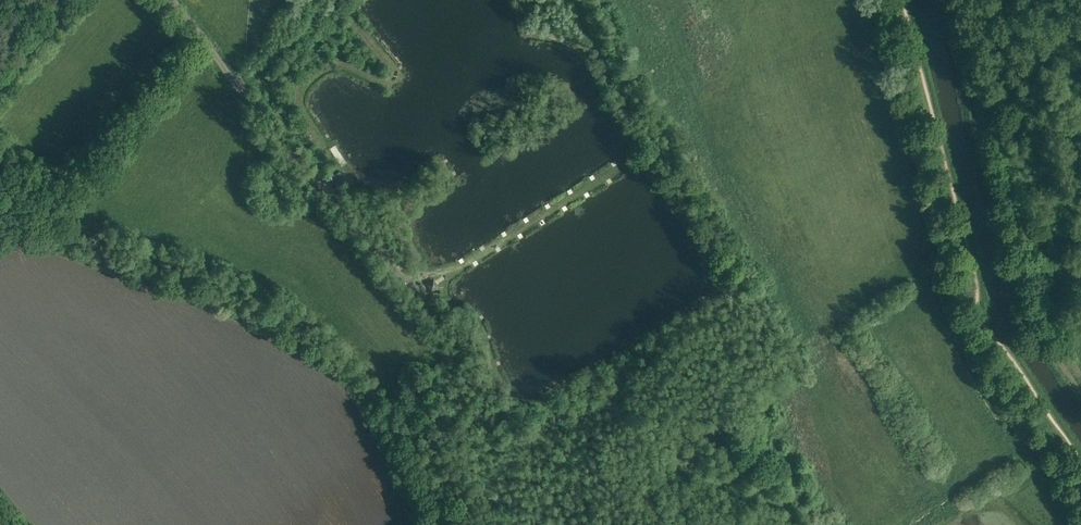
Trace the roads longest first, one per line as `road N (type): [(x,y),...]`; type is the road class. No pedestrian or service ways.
road 1 (track): [(405,287),(168,0)]
road 2 (unclassified): [(1080,388),(1031,303),(982,138)]
road 3 (track): [(948,0),(977,92),(982,138)]

